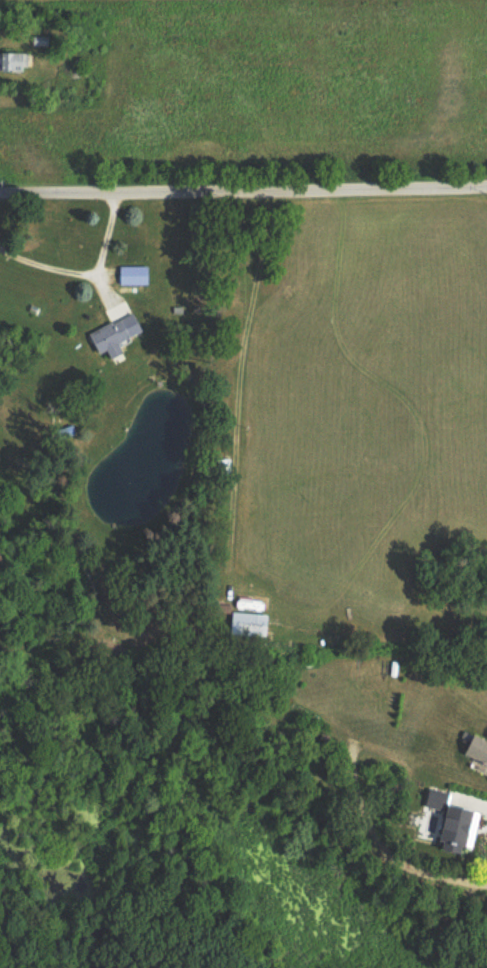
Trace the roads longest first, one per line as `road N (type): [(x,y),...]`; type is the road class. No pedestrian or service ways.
road 1 (residential): [(486,190),(0,197)]

